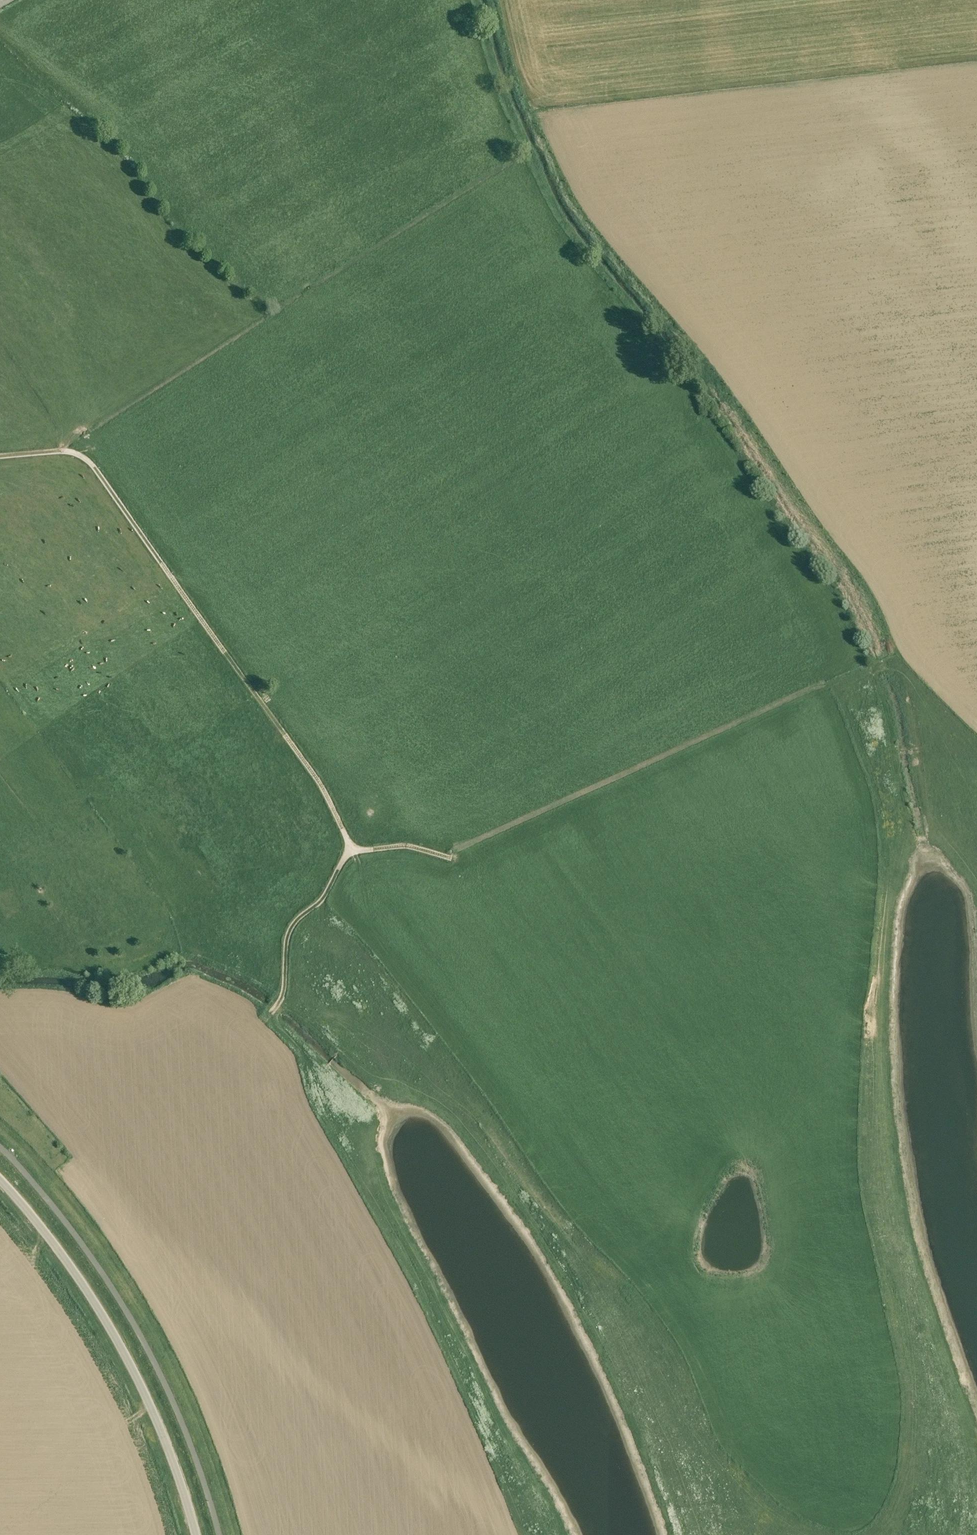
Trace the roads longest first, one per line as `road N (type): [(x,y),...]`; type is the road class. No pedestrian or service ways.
road 1 (track): [(0,456),(63,451),(88,460),(315,775),(345,833),(348,849),(329,888),(290,929),(283,992),(262,1022)]
road 2 (unclassified): [(195,1534),(166,1445),(118,1341),(0,1179)]

